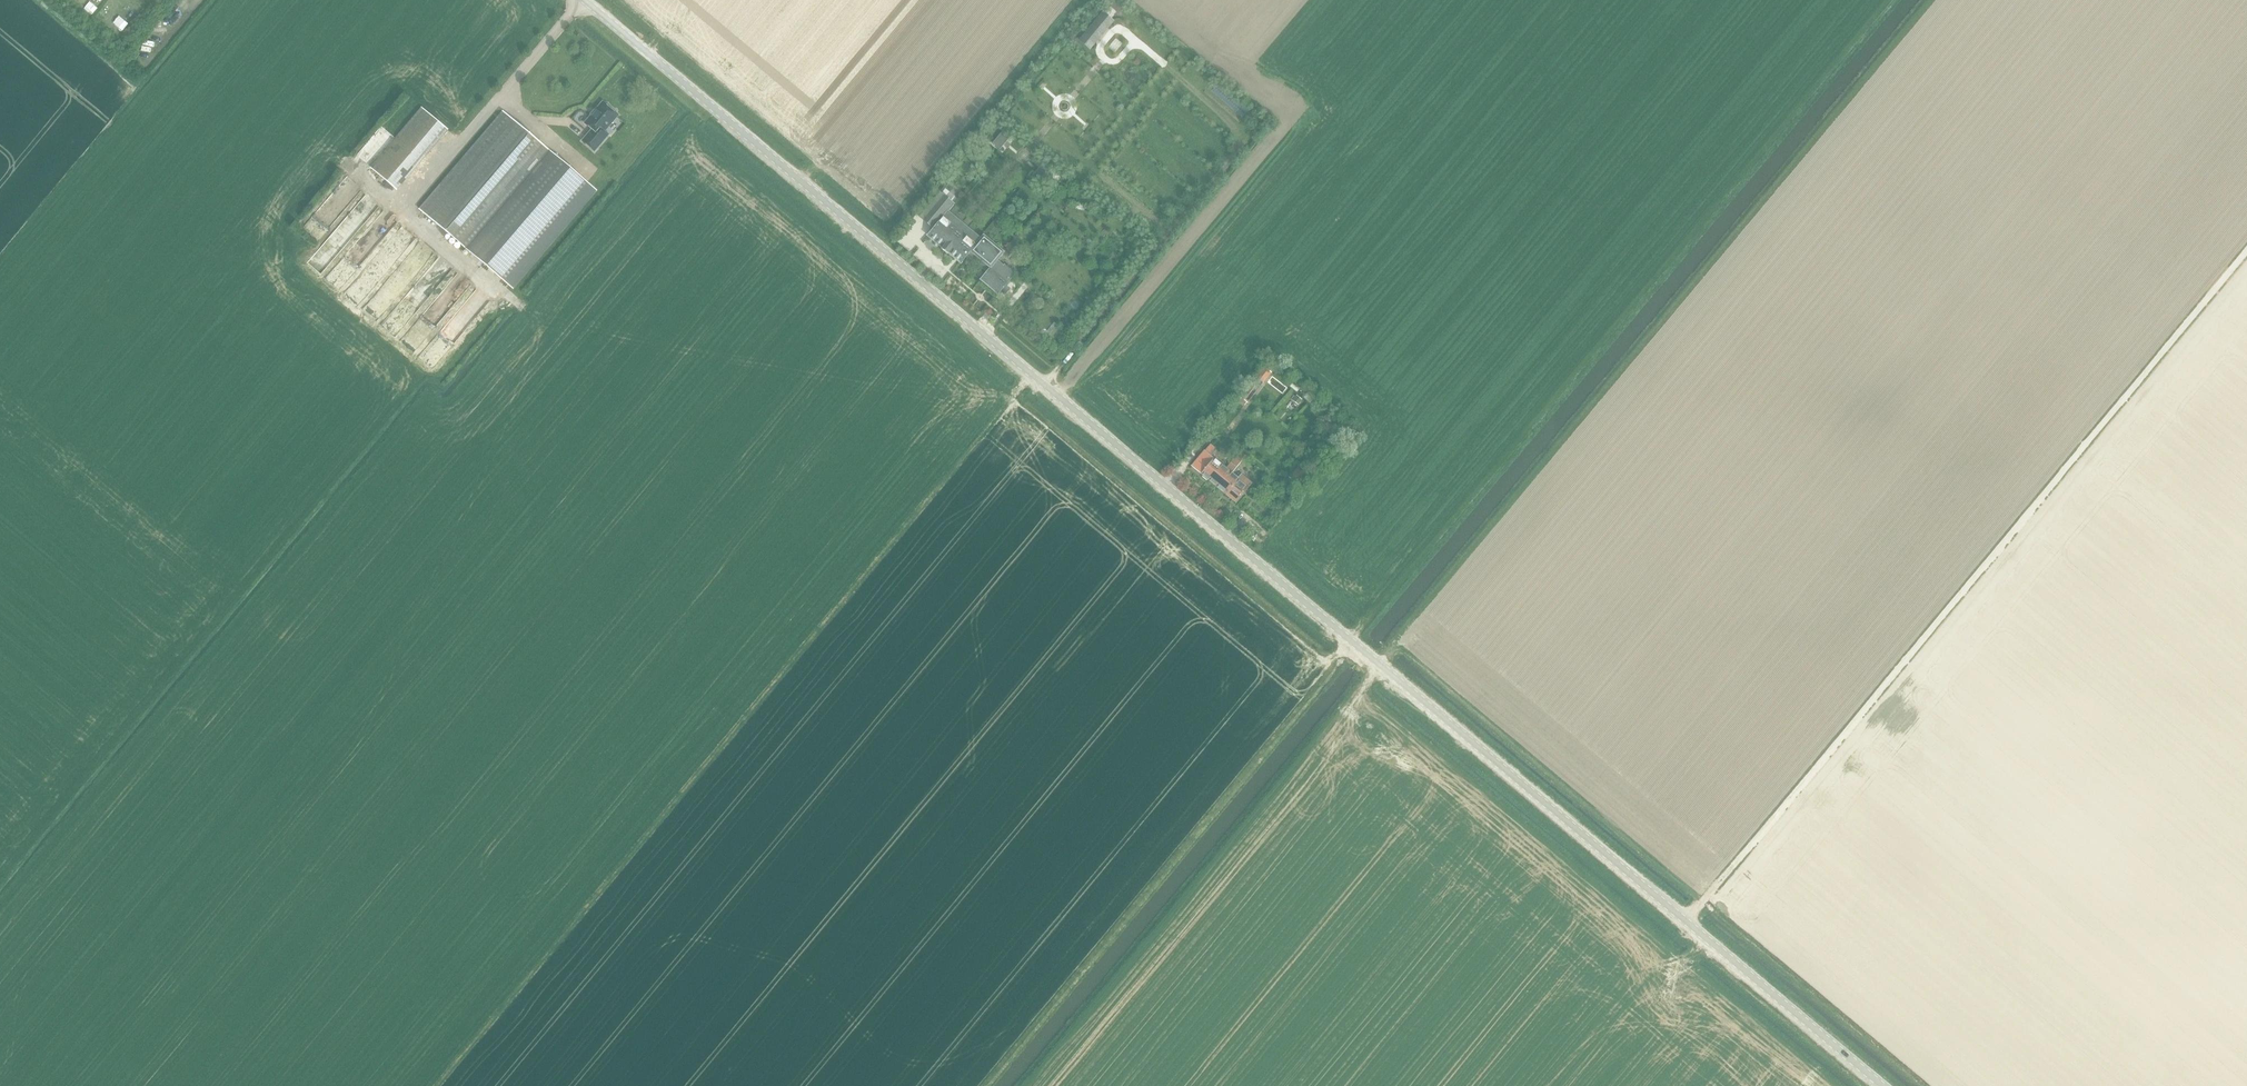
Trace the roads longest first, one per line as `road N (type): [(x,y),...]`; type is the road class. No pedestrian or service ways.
road 1 (tertiary): [(1881,1085),(585,0)]
road 2 (track): [(1030,375),(434,1085)]

